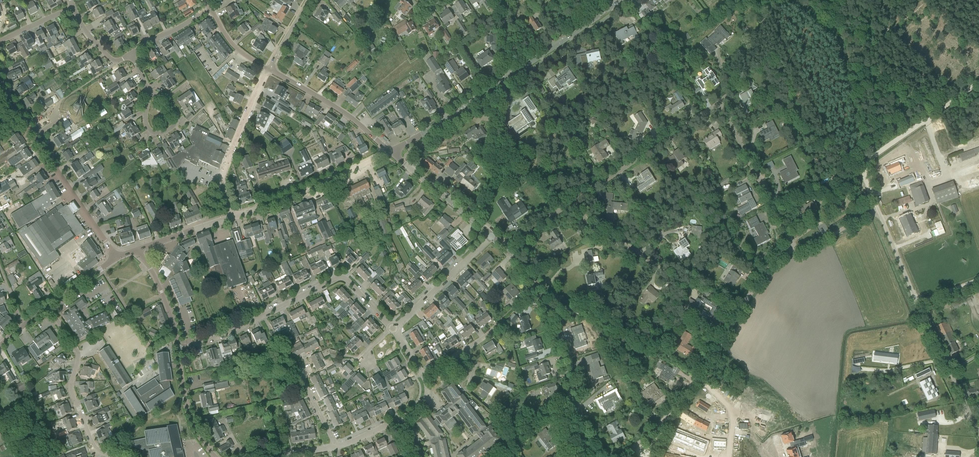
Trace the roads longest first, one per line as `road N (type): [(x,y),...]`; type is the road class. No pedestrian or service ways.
road 1 (residential): [(393,328),(341,277),(179,348)]
road 2 (unclassified): [(978,431),(877,210)]
road 3 (tertiary): [(594,456),(539,295),(504,246)]
road 4 (tertiary): [(116,259),(0,84)]
road 5 (residential): [(575,196),(724,100)]
road 6 (tertiary): [(232,217),(389,152)]
road 7 (residential): [(791,249),(724,100)]
road 8 (unclassified): [(232,217),(222,176),(269,69)]
road 9 (residential): [(699,377),(754,289),(791,249)]
road 10 (residential): [(697,291),(628,237),(597,223),(575,196)]
road 11 (unclassified): [(389,152),(331,104),(269,69)]
road 12 (tertiary): [(389,152),(509,76)]
road 13 (track): [(865,164),(978,83)]
road 14 (residential): [(393,328),(491,236)]
road 15 (tertiary): [(509,76),(619,0)]
road 16 (tertiary): [(491,236),(389,152)]

